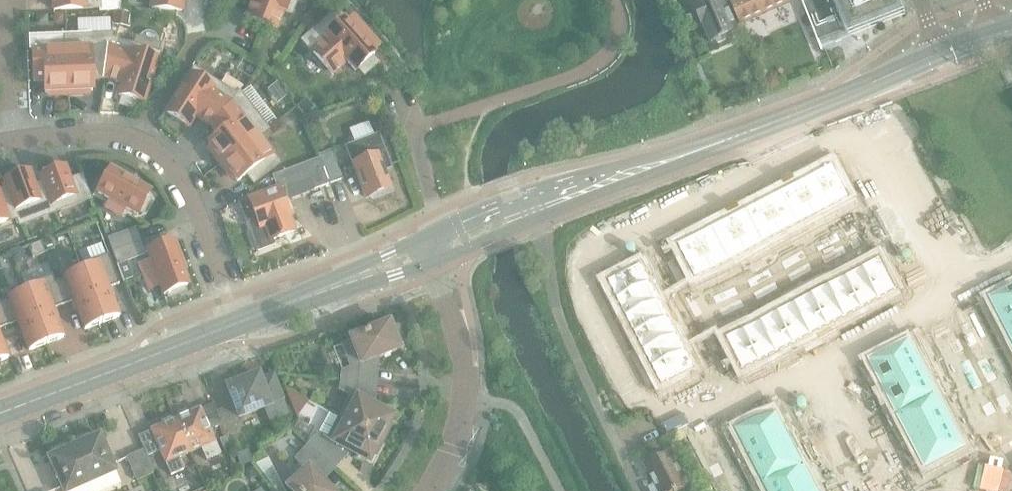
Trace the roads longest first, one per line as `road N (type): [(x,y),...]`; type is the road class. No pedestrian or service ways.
road 1 (tertiary): [(438,249),(942,53)]
road 2 (tertiary): [(0,414),(240,324)]
road 3 (residential): [(438,249),(460,332),(466,398),(450,450),(426,490)]
road 4 (residential): [(810,363),(1011,258)]
road 5 (residential): [(137,140),(183,180),(240,324)]
road 6 (tertiary): [(240,324),(438,249)]
road 7 (residential): [(438,249),(404,100)]
road 8 (residential): [(810,363),(875,490)]
road 9 (residential): [(685,424),(810,363)]
road 10 (residential): [(10,140),(94,132),(137,140)]
road 11 (residential): [(137,140),(201,33)]

